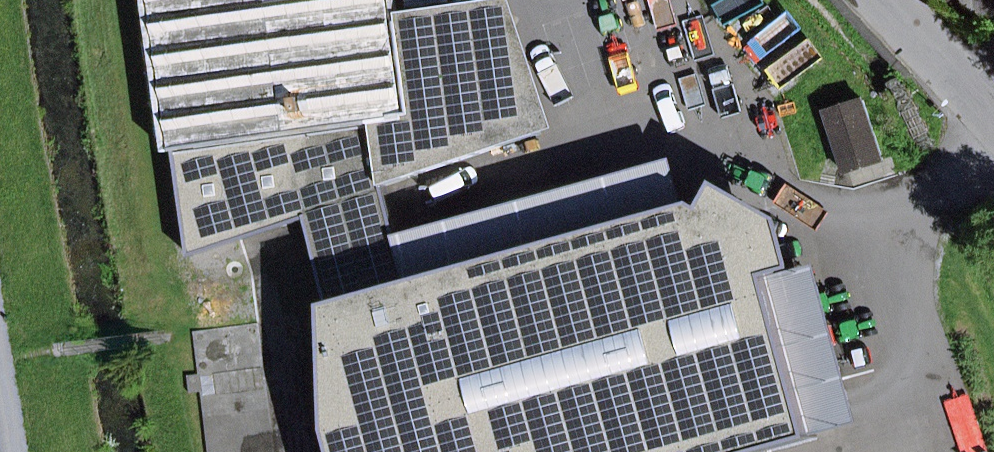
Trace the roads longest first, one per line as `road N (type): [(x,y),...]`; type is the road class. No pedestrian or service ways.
road 1 (residential): [(993,114),(886,0)]

